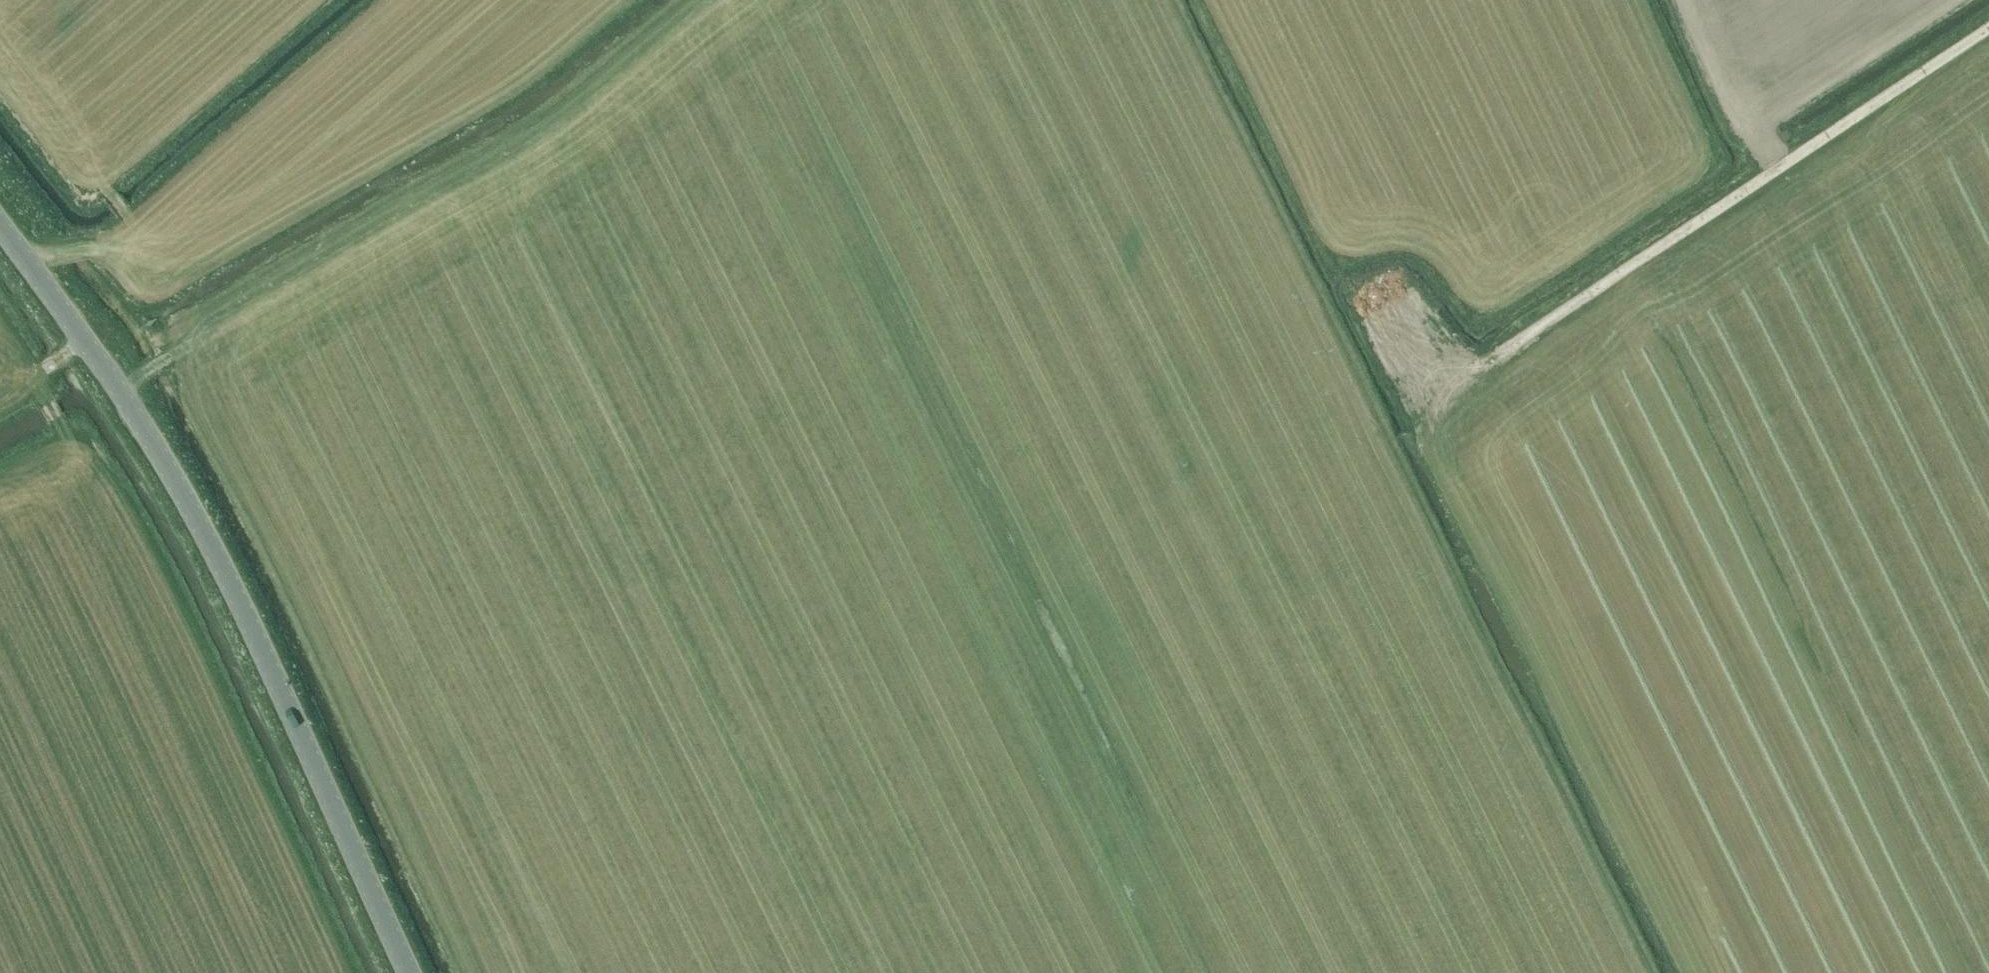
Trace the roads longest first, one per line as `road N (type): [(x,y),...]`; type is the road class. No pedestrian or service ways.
road 1 (tertiary): [(408,972),(192,512),(131,409),(0,228)]

